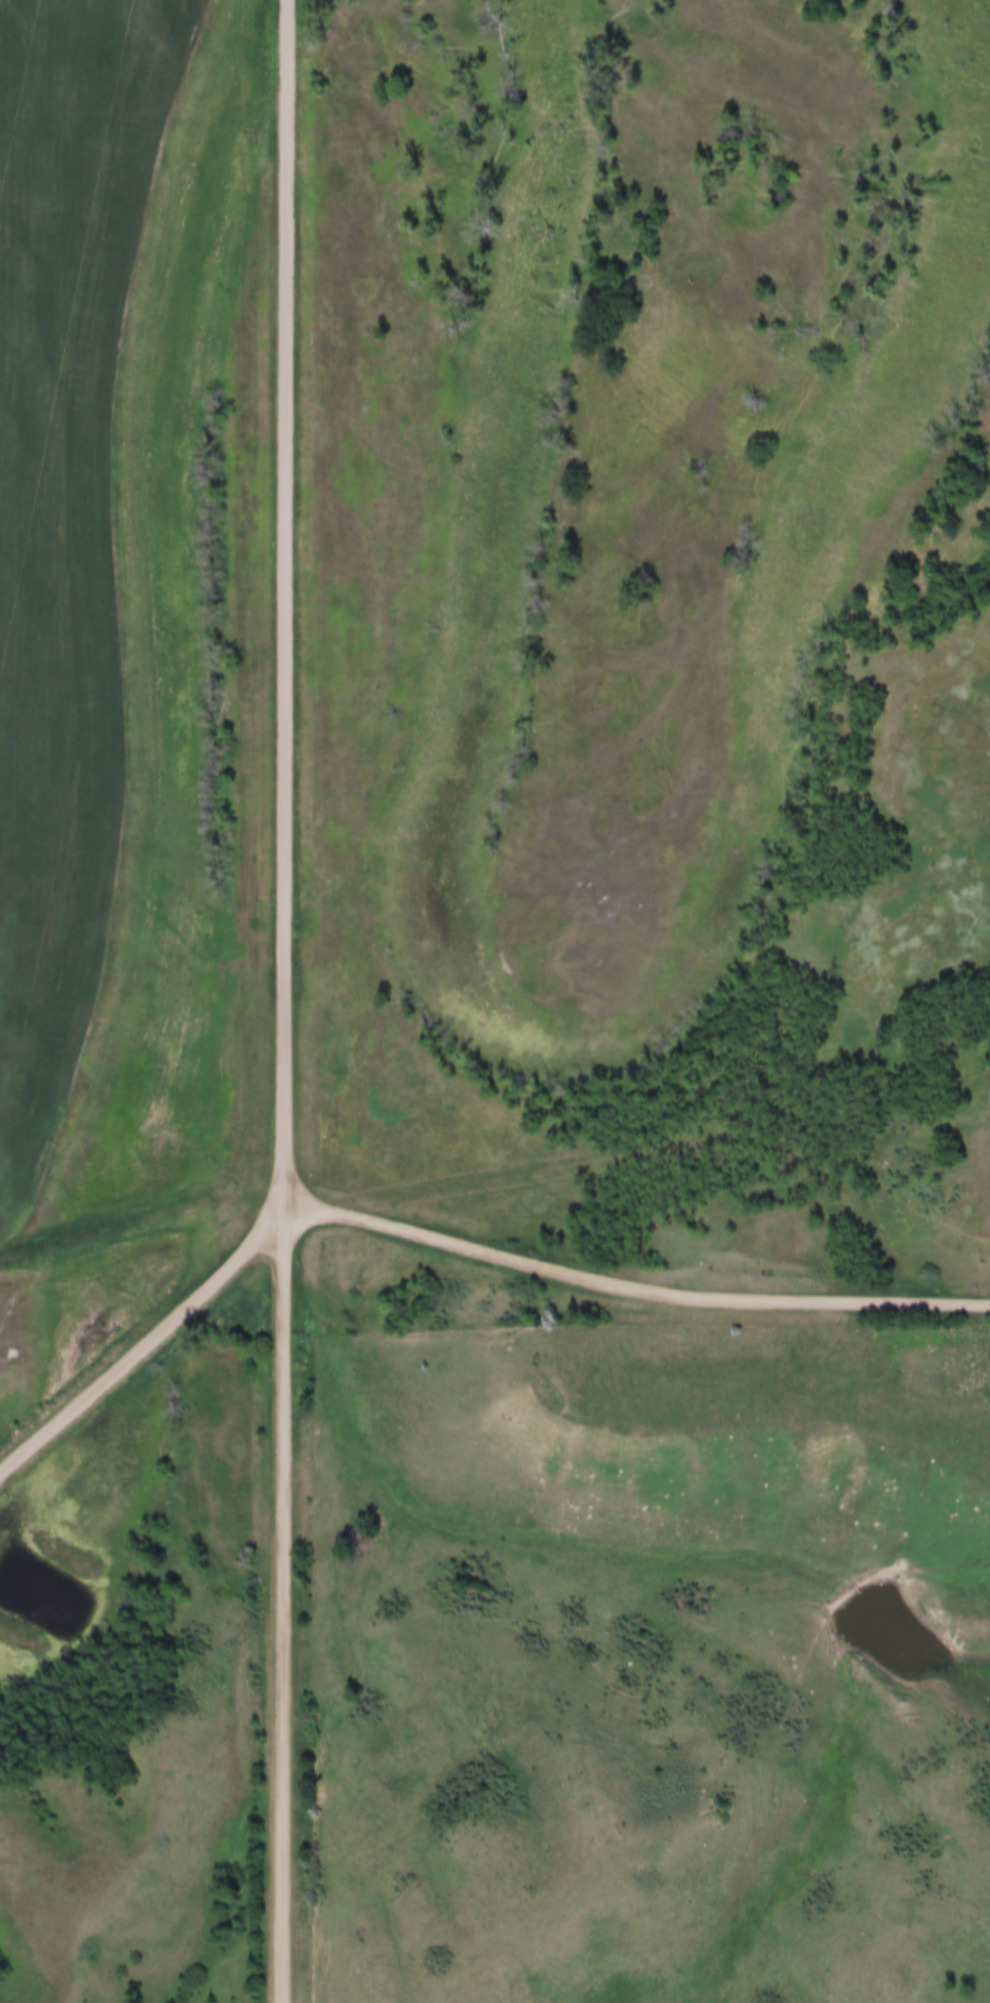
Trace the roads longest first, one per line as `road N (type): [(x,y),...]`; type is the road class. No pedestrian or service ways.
road 1 (residential): [(287,0),(279,2002)]
road 2 (residential): [(989,1306),(636,1297),(283,1197)]
road 3 (residential): [(283,1197),(209,1288),(0,1470)]

